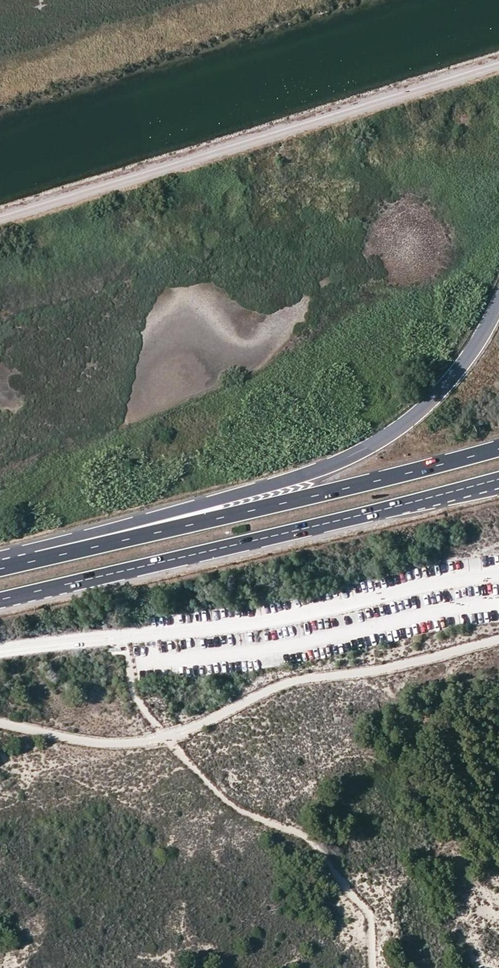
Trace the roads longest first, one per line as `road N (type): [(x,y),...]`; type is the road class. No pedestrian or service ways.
road 1 (track): [(498,68),(0,222)]
road 2 (trunk): [(498,297),(441,389),(339,465),(112,527),(70,552)]
road 3 (trunk): [(0,599),(498,479)]
road 4 (trunk): [(498,448),(70,552)]

